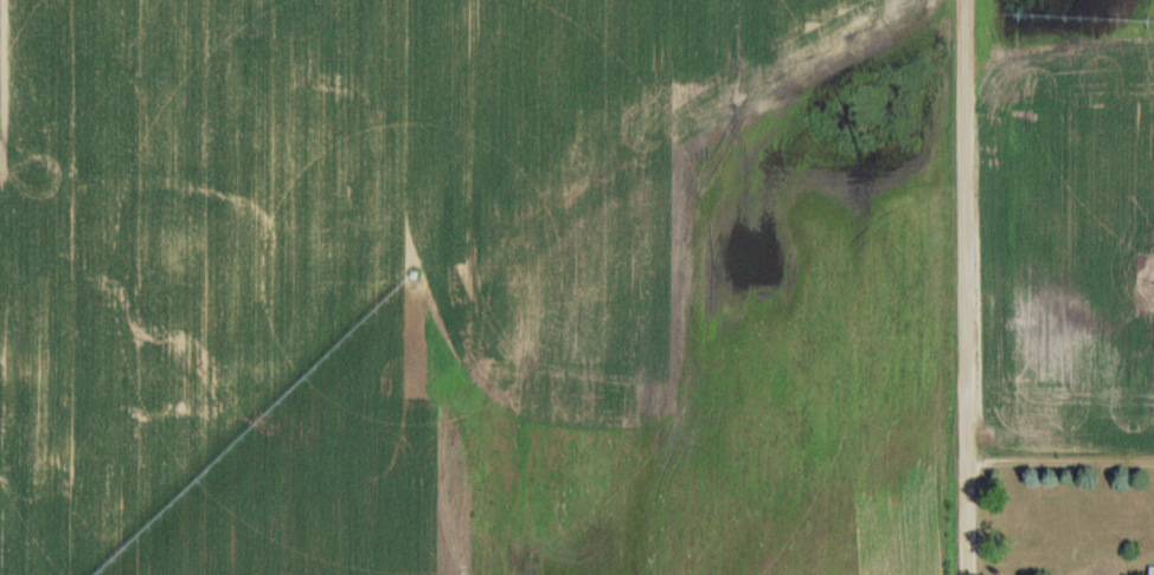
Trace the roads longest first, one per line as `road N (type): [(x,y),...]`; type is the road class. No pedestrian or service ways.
road 1 (residential): [(969,574),(963,0)]

